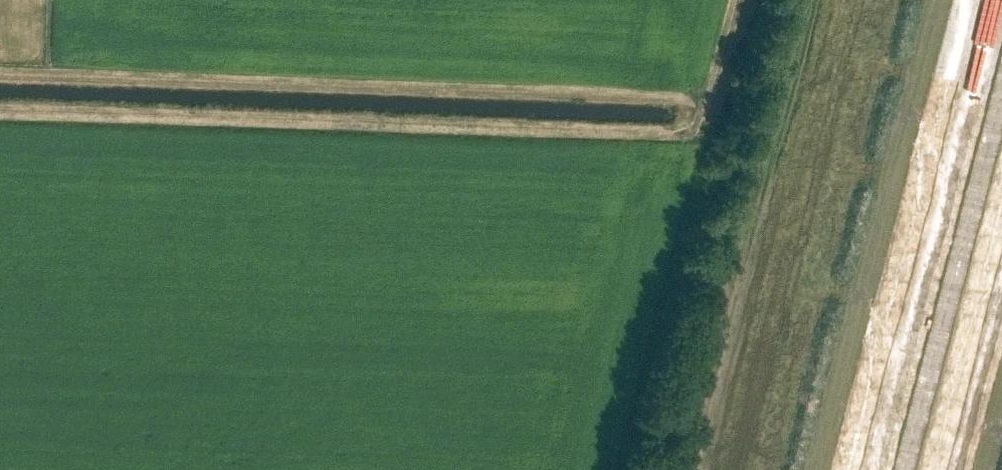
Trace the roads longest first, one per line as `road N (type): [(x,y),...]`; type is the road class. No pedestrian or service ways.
road 1 (track): [(810,0),(689,469)]

